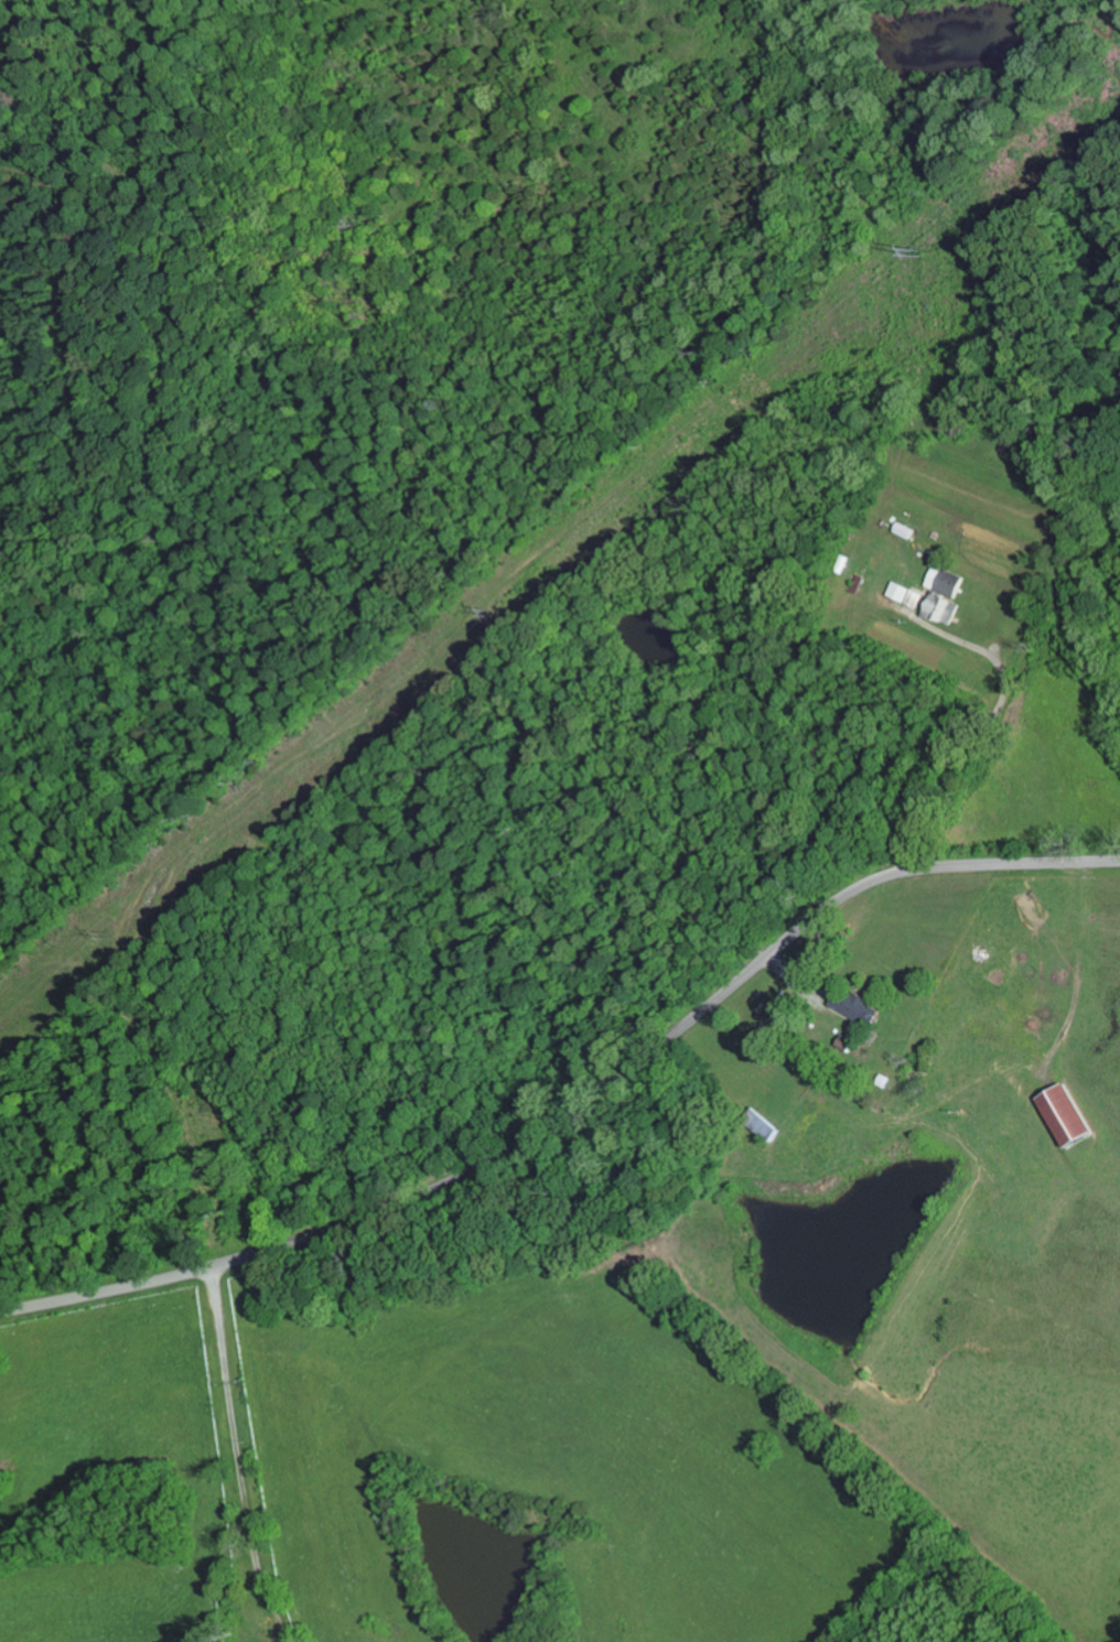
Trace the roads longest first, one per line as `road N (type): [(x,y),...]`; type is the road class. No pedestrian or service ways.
road 1 (residential): [(0,1311),(222,1263),(405,1206),(636,1060),(819,911),(874,881),(939,866),(1119,861)]
road 2 (residential): [(222,1263),(281,1491),(339,1641)]

